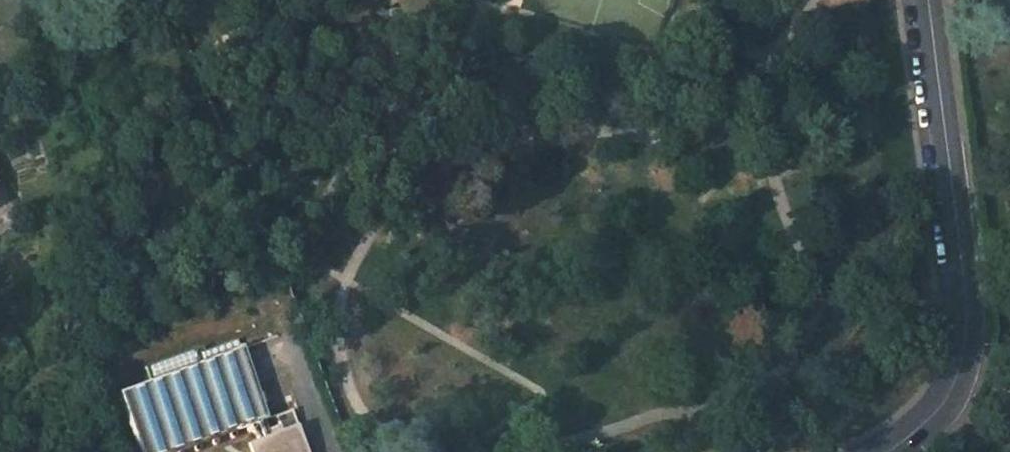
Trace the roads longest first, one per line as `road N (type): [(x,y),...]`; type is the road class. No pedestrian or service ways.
road 1 (unclassified): [(929,0),(967,326),(942,407),(887,451)]

